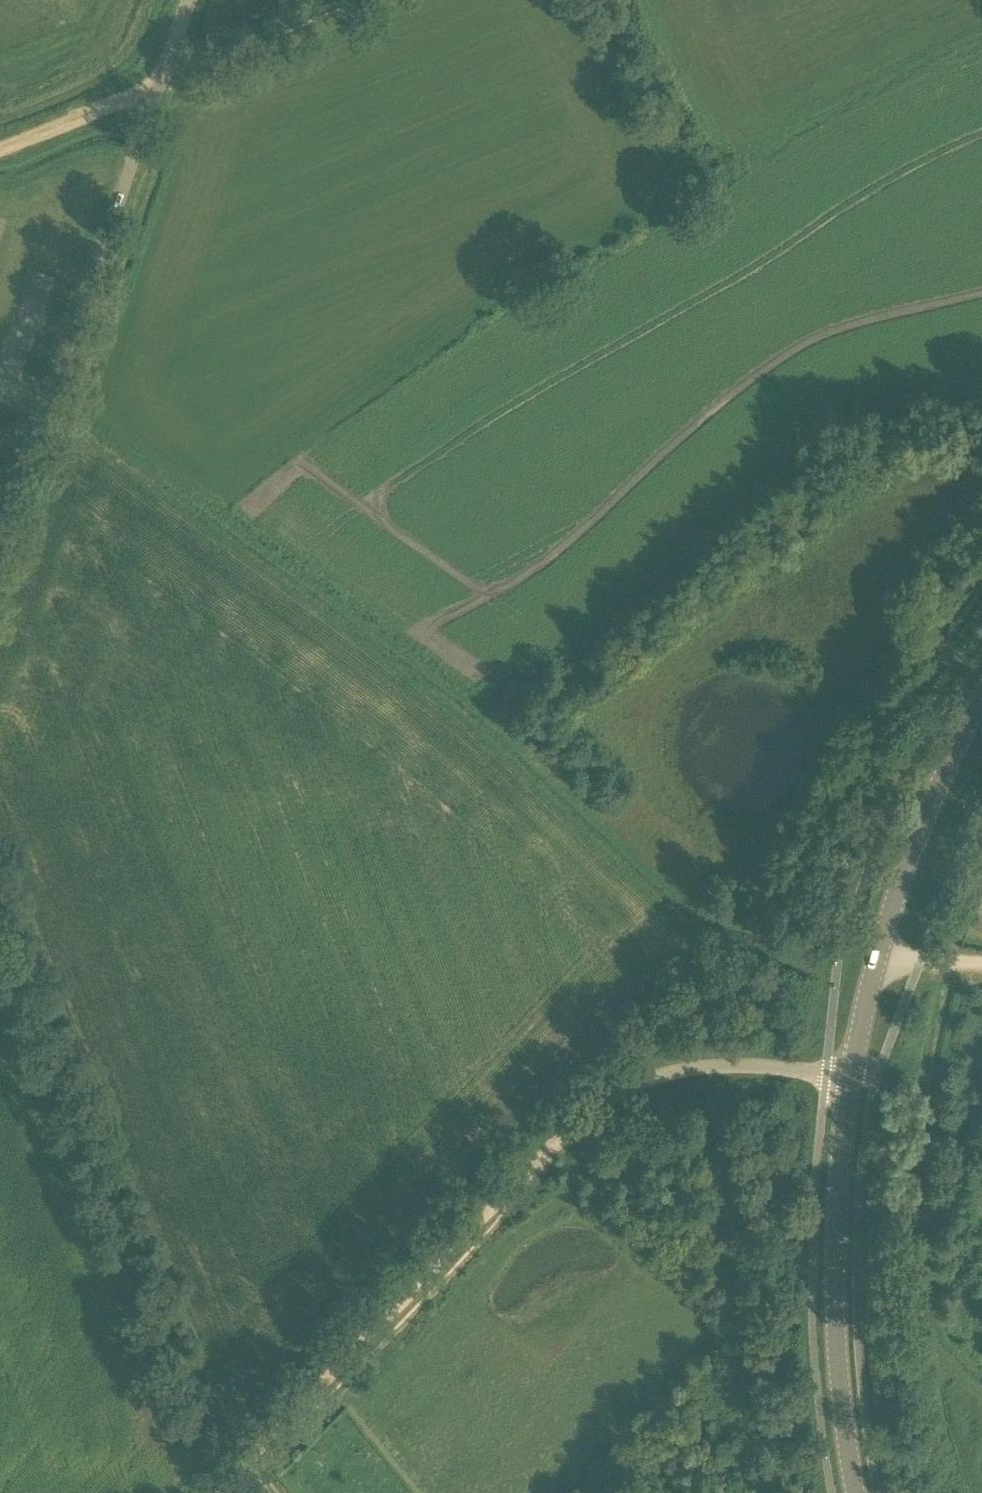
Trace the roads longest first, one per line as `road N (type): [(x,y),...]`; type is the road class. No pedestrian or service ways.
road 1 (track): [(225,1480),(0,898)]
road 2 (unclassified): [(0,538),(190,0)]
road 3 (track): [(225,1480),(533,1173)]
road 4 (tertiary): [(856,1492),(835,1300),(851,1079)]
road 5 (tertiary): [(851,1079),(900,881),(981,697)]
road 6 (track): [(0,154),(347,0)]
road 7 (unclassified): [(533,1173),(610,1100),(665,1076),(741,1065),(851,1079)]

